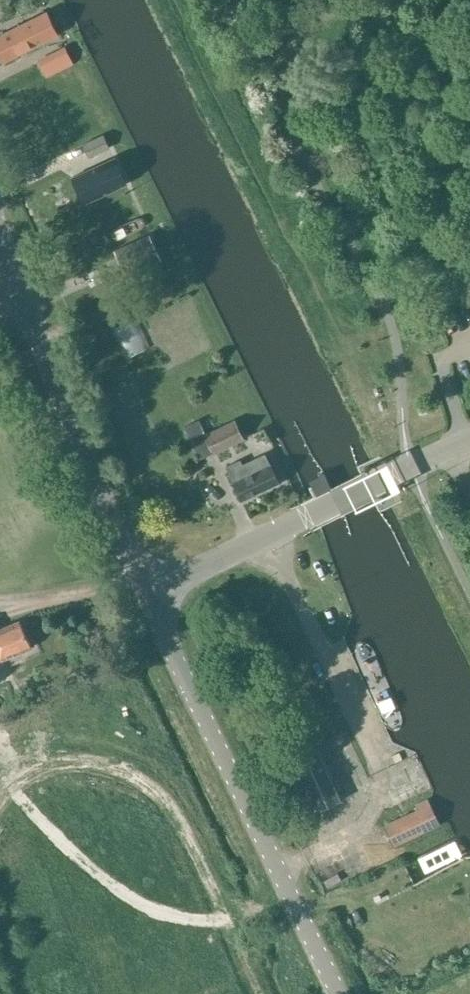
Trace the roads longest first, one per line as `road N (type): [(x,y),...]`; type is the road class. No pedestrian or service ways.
road 1 (tertiary): [(347,993),(151,597)]
road 2 (tertiary): [(151,597),(449,450)]
road 3 (tertiary): [(151,597),(22,302)]

